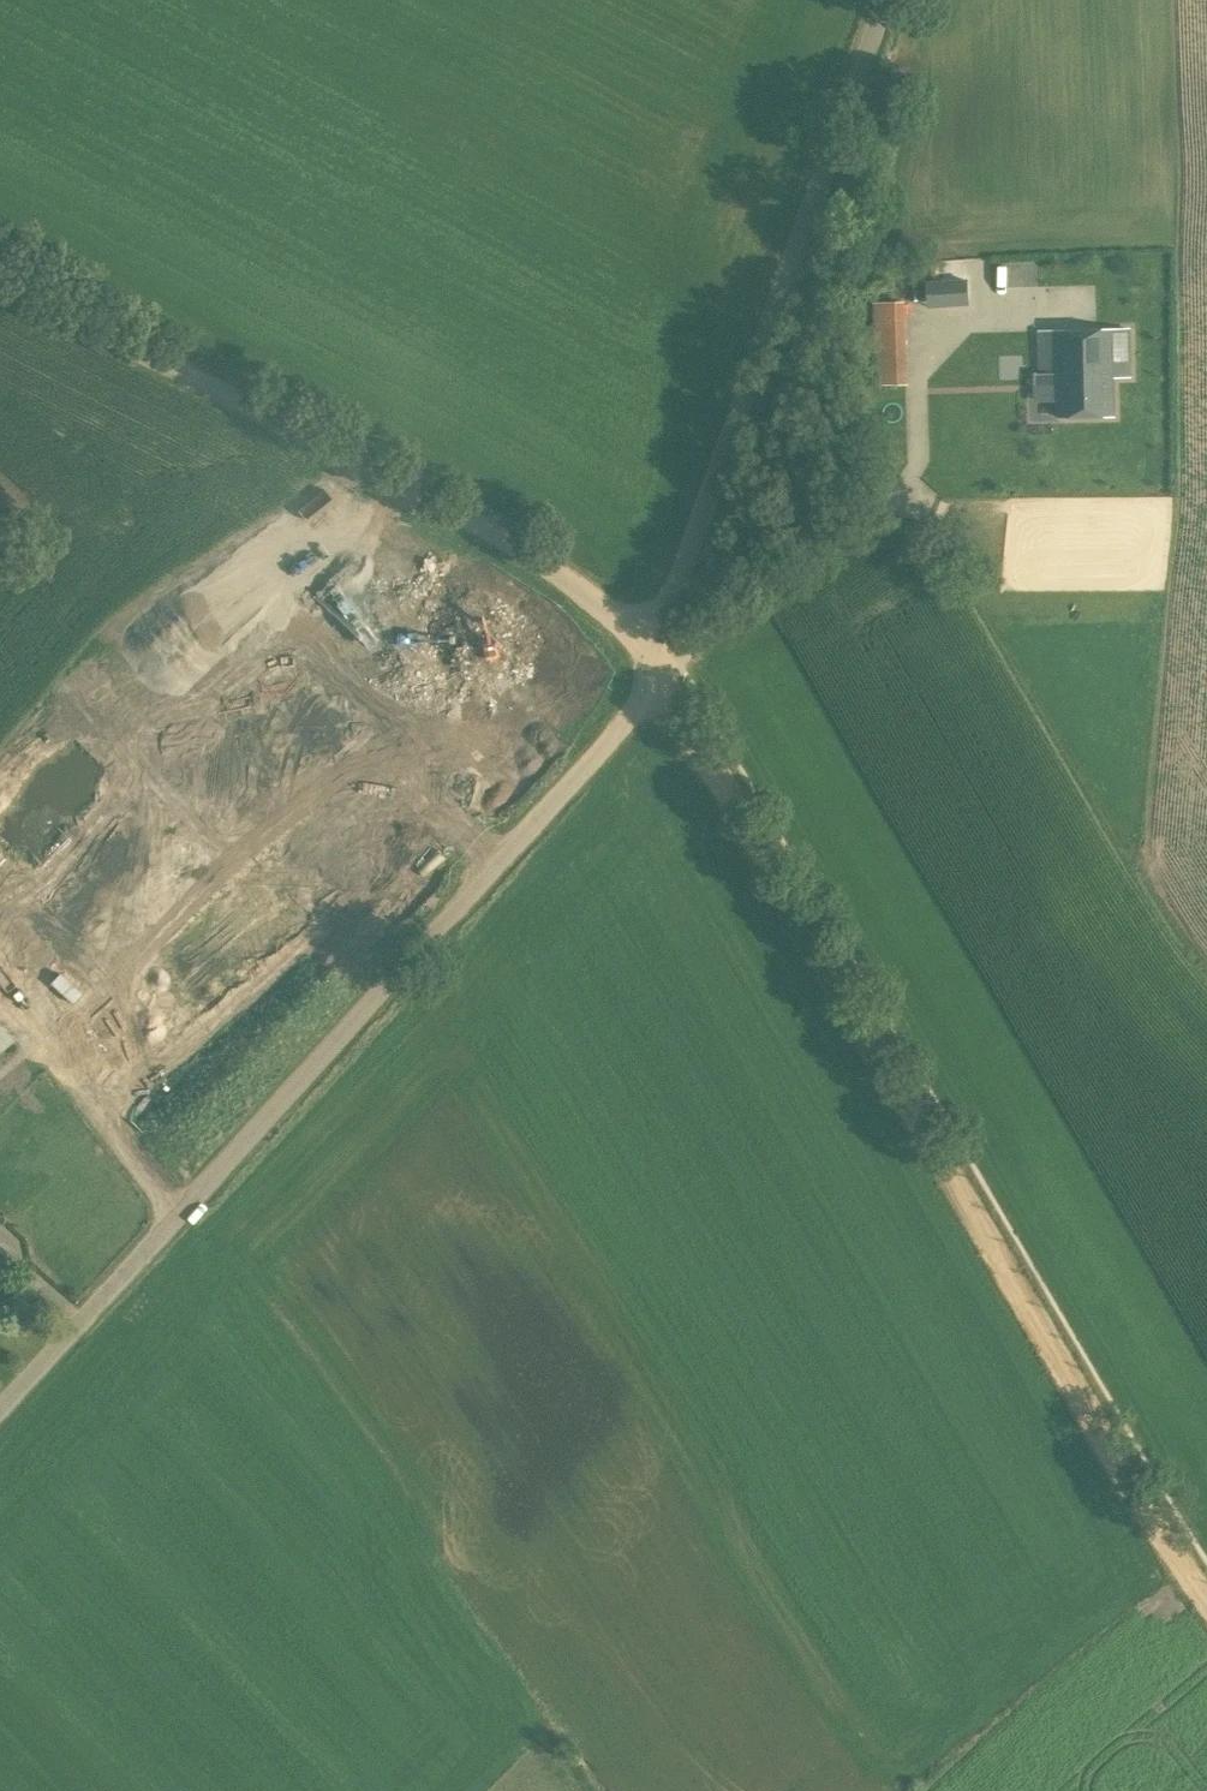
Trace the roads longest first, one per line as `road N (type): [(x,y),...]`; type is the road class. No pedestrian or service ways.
road 1 (track): [(1206,1599),(1154,1524),(657,681)]
road 2 (unclassified): [(0,1407),(667,669)]
road 3 (unclassified): [(643,647),(526,549),(0,278)]
road 4 (unclassified): [(643,647),(679,575),(887,0)]
road 5 (unclassified): [(920,454),(884,511),(667,669)]

